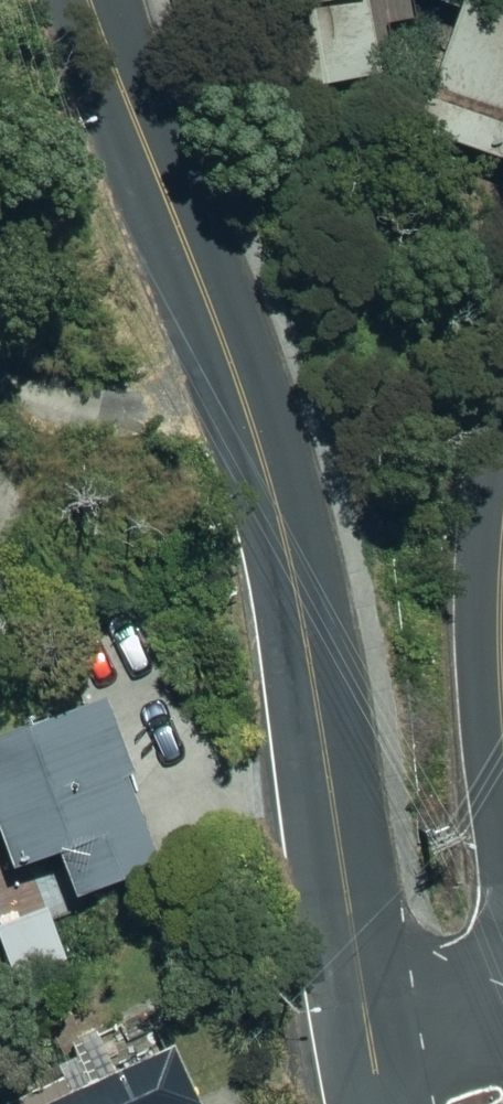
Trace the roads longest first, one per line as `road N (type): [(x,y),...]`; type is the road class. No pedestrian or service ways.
road 1 (residential): [(93,0),(270,468),(362,1000)]
road 2 (residential): [(362,1000),(502,1027)]

